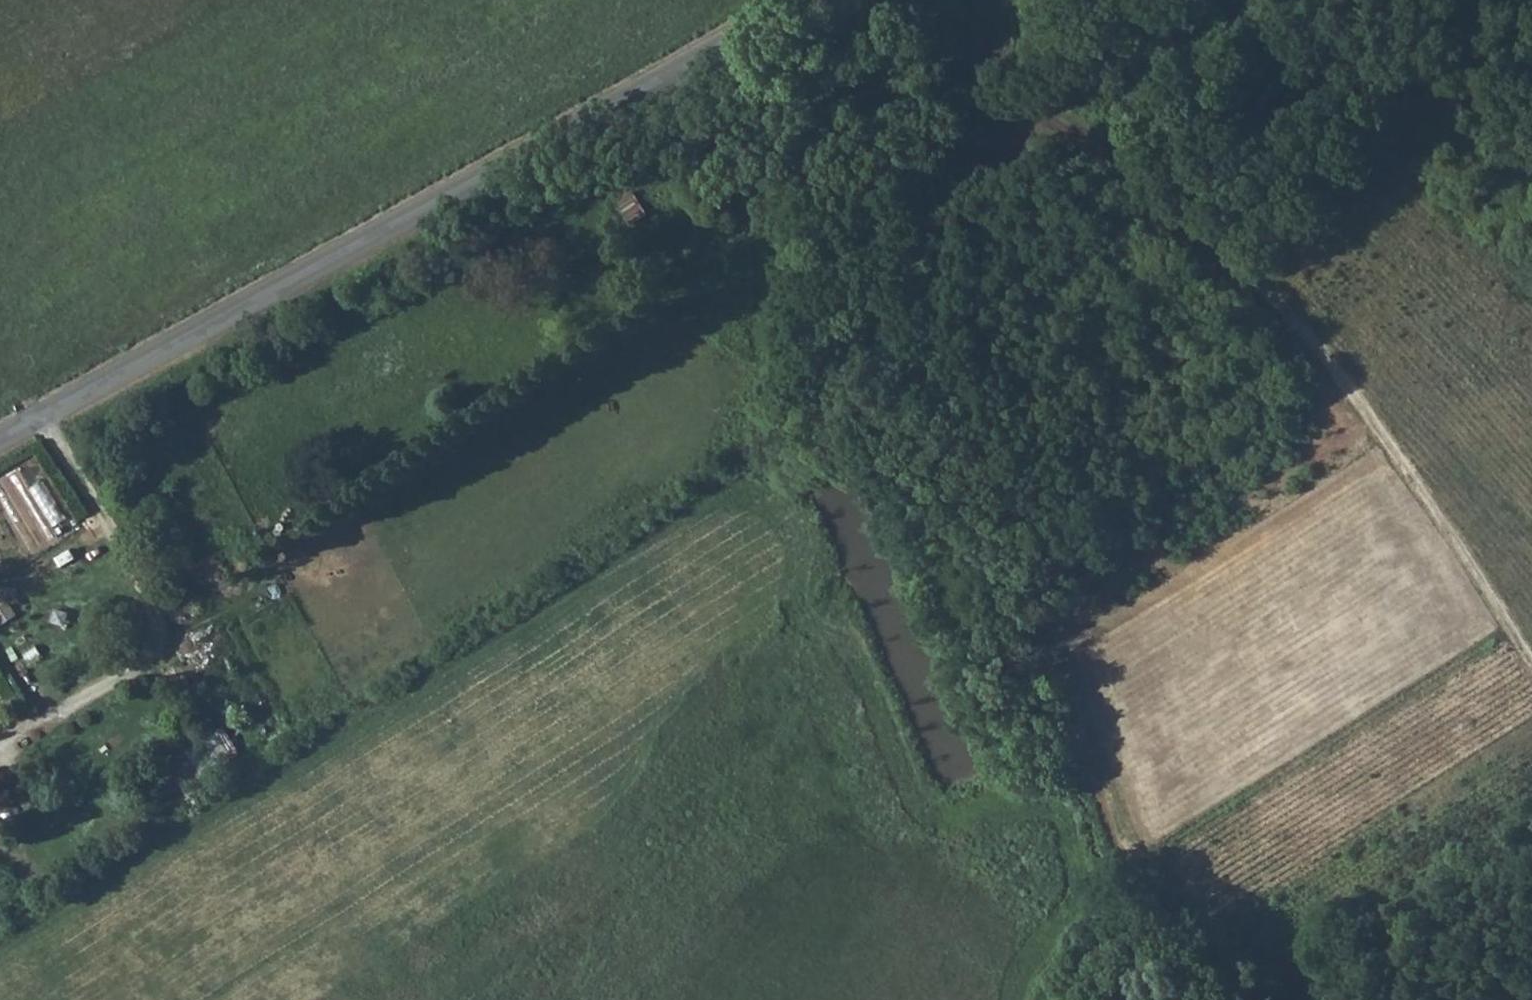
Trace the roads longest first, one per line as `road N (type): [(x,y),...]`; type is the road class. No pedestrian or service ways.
road 1 (unclassified): [(0,438),(821,0)]
road 2 (track): [(1003,0),(1011,92),(1027,116),(1128,170),(1254,284),(1531,665)]

